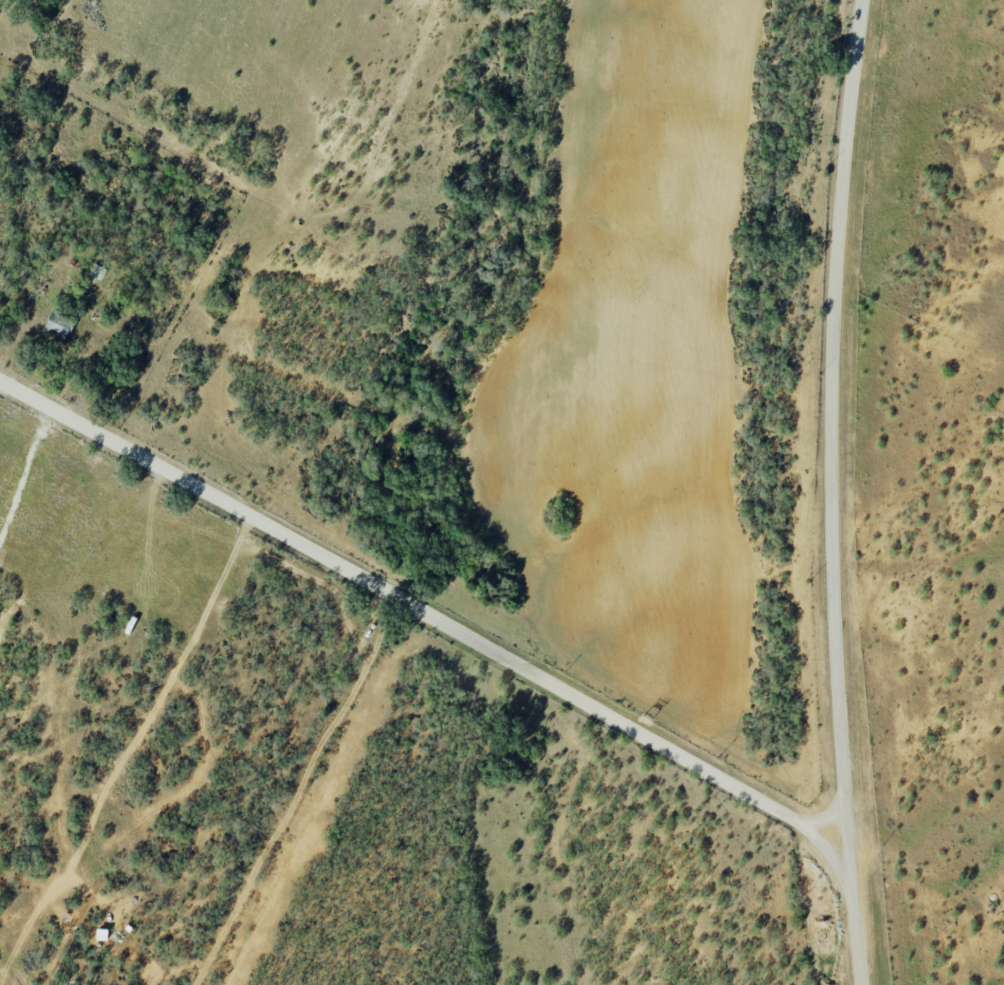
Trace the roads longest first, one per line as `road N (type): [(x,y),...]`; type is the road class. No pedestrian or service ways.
road 1 (residential): [(833,812),(756,792),(0,380)]
road 2 (residential): [(833,812),(843,157),(866,0)]
road 3 (residential): [(862,984),(844,834)]

